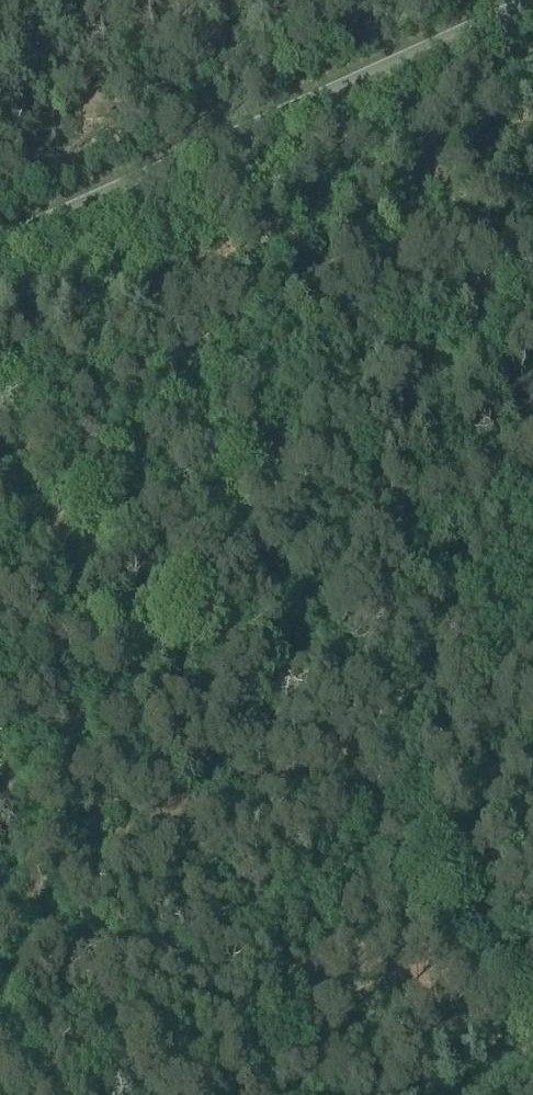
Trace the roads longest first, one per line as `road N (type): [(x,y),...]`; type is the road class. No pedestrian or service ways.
road 1 (track): [(532,1062),(318,745),(532,604)]
road 2 (primary): [(532,3),(0,243)]
road 3 (track): [(318,745),(130,810),(0,902)]

